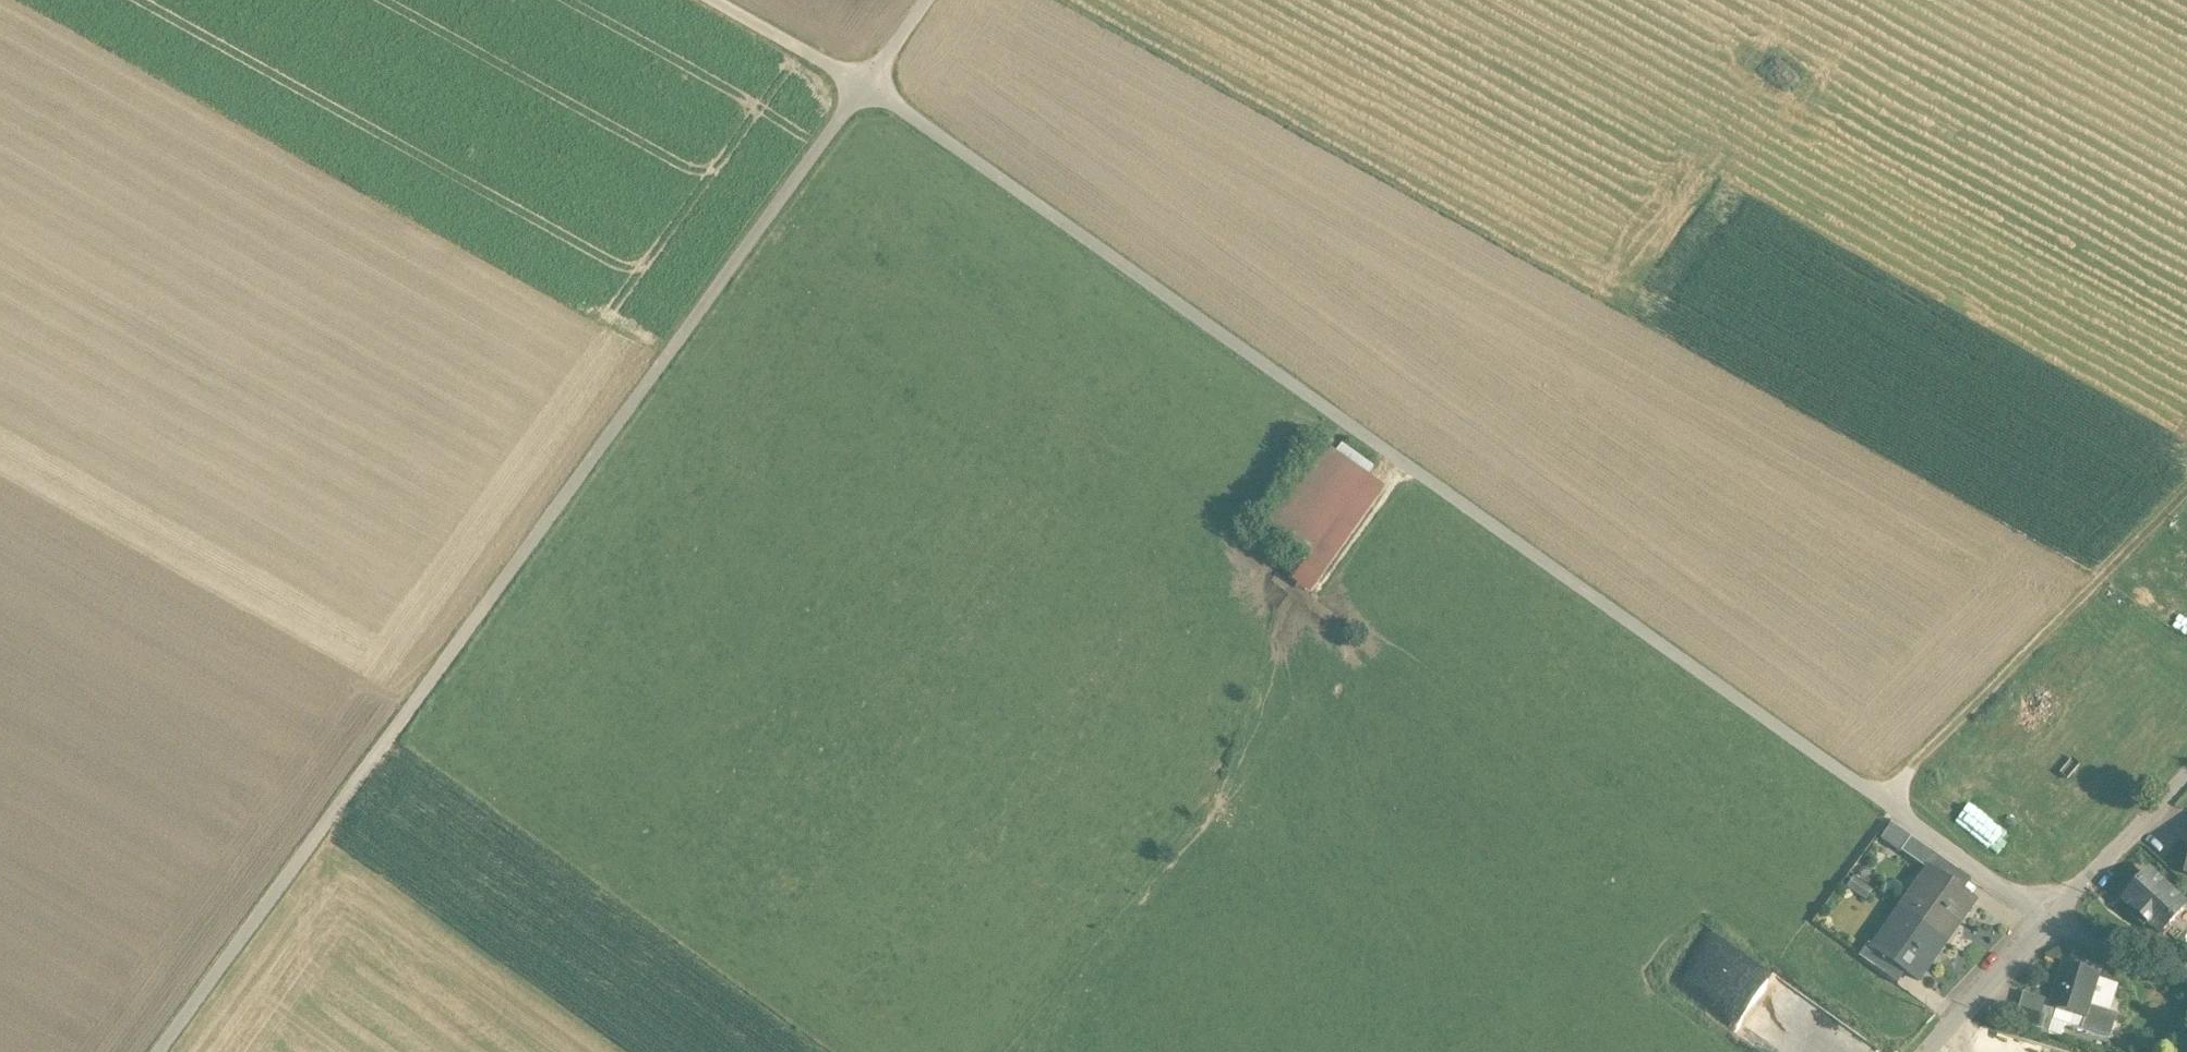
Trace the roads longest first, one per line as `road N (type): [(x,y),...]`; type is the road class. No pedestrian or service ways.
road 1 (track): [(2047,926),(1417,471),(865,91)]
road 2 (track): [(163,1051),(865,91)]
road 3 (track): [(1879,802),(2186,491)]
road 4 (residential): [(1926,1051),(2186,776)]
road 5 (track): [(865,91),(707,0)]

